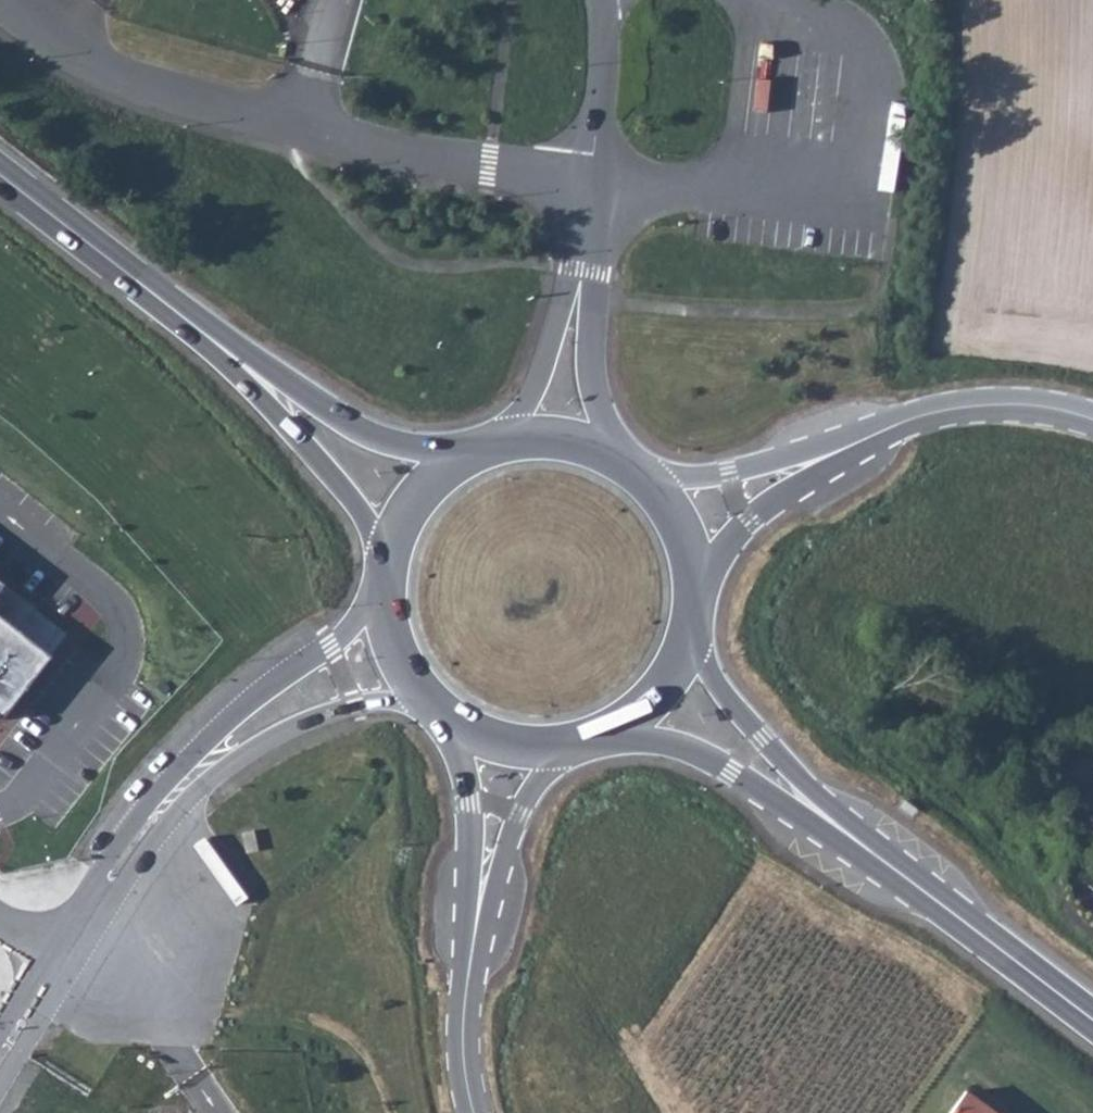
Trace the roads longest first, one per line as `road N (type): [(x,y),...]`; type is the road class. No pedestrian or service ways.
road 1 (unclassified): [(14,0),(125,72),(201,97),(489,165),(593,178)]
road 2 (unclassified): [(386,603),(236,710),(152,804),(119,865)]
road 3 (unclassified): [(119,865),(221,775),(299,730),(365,703),(423,694)]
road 4 (primary): [(1092,1018),(847,829)]
road 5 (primary): [(235,361),(0,179)]
road 6 (tertiary): [(820,457),(918,414),(966,407),(1065,407),(1092,415)]
road 7 (primary): [(235,361),(346,499),(386,569)]
road 8 (primary): [(615,730),(702,749),(847,829)]
road 9 (primary): [(465,456),(376,435),(235,361)]
road 10 (primary): [(847,829),(691,634)]
road 11 (secondary): [(438,712),(460,756),(470,806),(476,925)]
road 12 (secondary): [(476,925),(518,813),(567,747)]
road 13 (unclassified): [(609,454),(582,267)]
road 14 (secondary): [(476,925),(462,1057),(472,1112)]
road 15 (unclassified): [(582,267),(513,440)]
road 16 (tertiary): [(696,587),(820,457)]
road 17 (unclassified): [(593,178),(604,0)]
road 18 (tertiary): [(820,457),(648,481)]
road 19 (primary): [(465,456),(428,485),(400,524),(386,569)]
road 20 (primary): [(438,712),(512,747),(567,747)]
road 21 (primary): [(615,730),(663,690),(691,634)]

